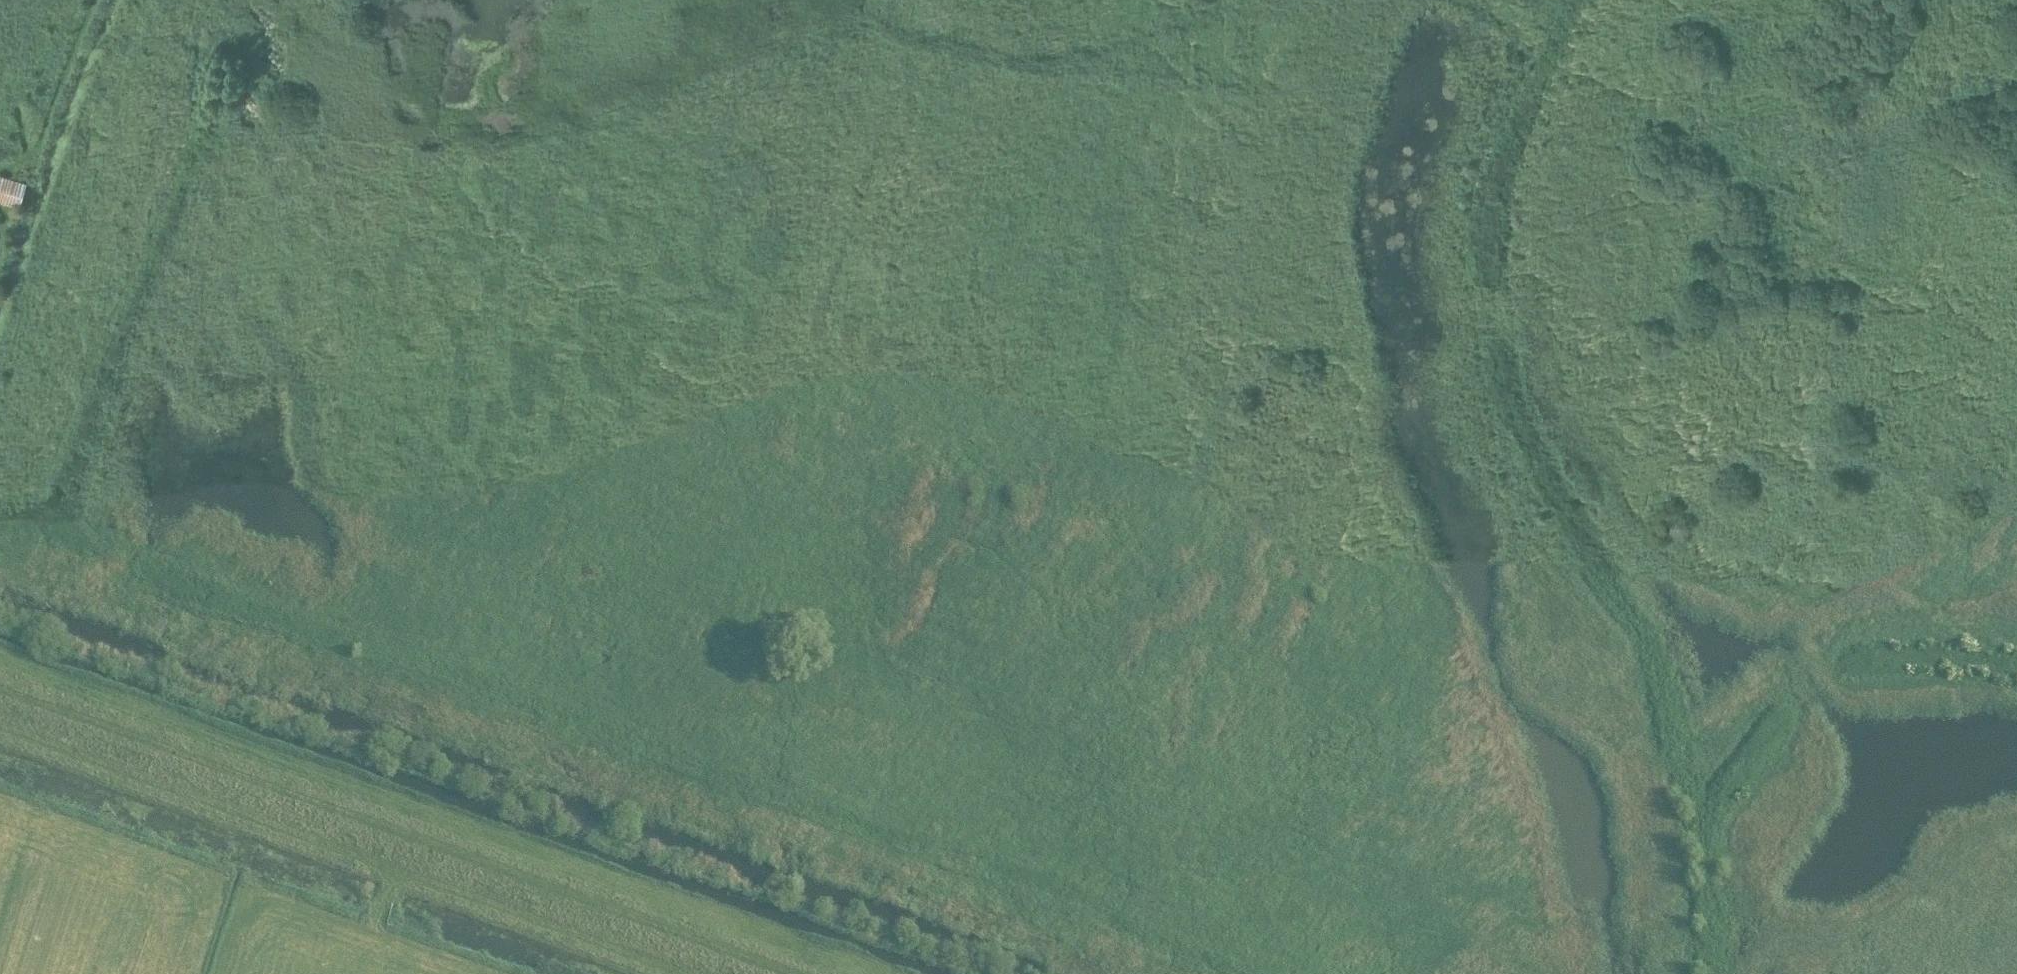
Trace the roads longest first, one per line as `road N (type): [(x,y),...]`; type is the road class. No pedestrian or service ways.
road 1 (track): [(1248,973),(1043,879),(775,796),(415,653),(204,594),(96,550),(54,523),(0,517)]
road 2 (track): [(1571,0),(1491,181),(1483,296),(1498,379),(1528,460),(1652,666),(1696,833),(1705,973)]
road 3 (track): [(48,521),(177,195),(216,67)]
road 4 (track): [(1692,815),(1786,693),(1830,662),(1888,655),(2016,665)]
road 5 (track): [(0,167),(30,157),(92,0)]

